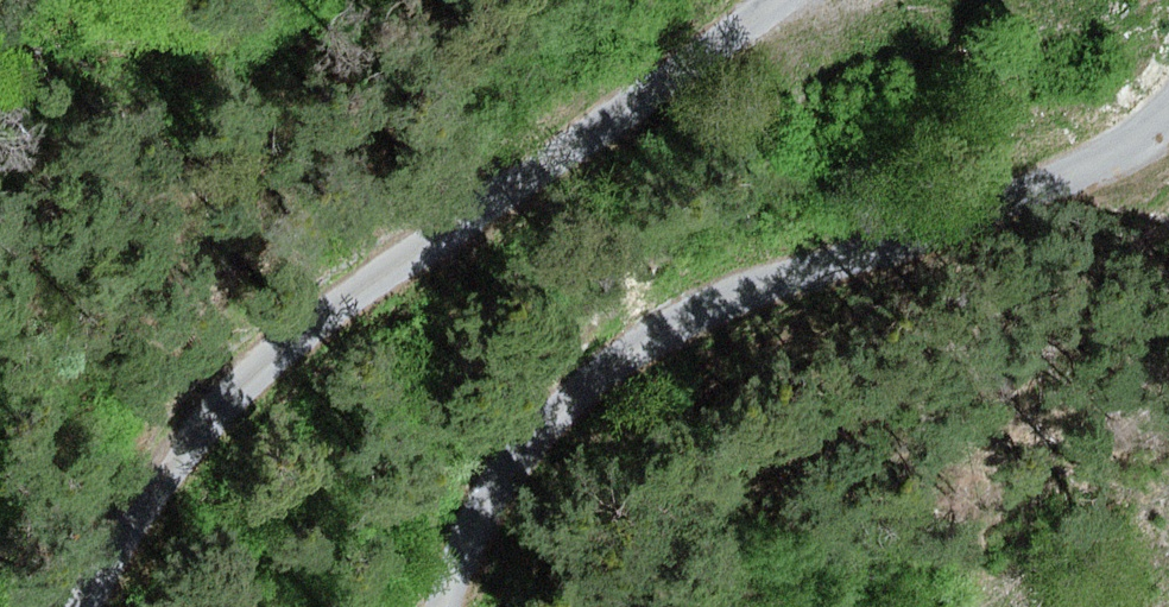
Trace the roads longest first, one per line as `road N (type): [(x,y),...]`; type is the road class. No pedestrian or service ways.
road 1 (track): [(98,606),(253,366),(784,0)]
road 2 (track): [(1168,120),(999,212),(860,262),(734,295),(640,349),(496,479),(443,606)]

